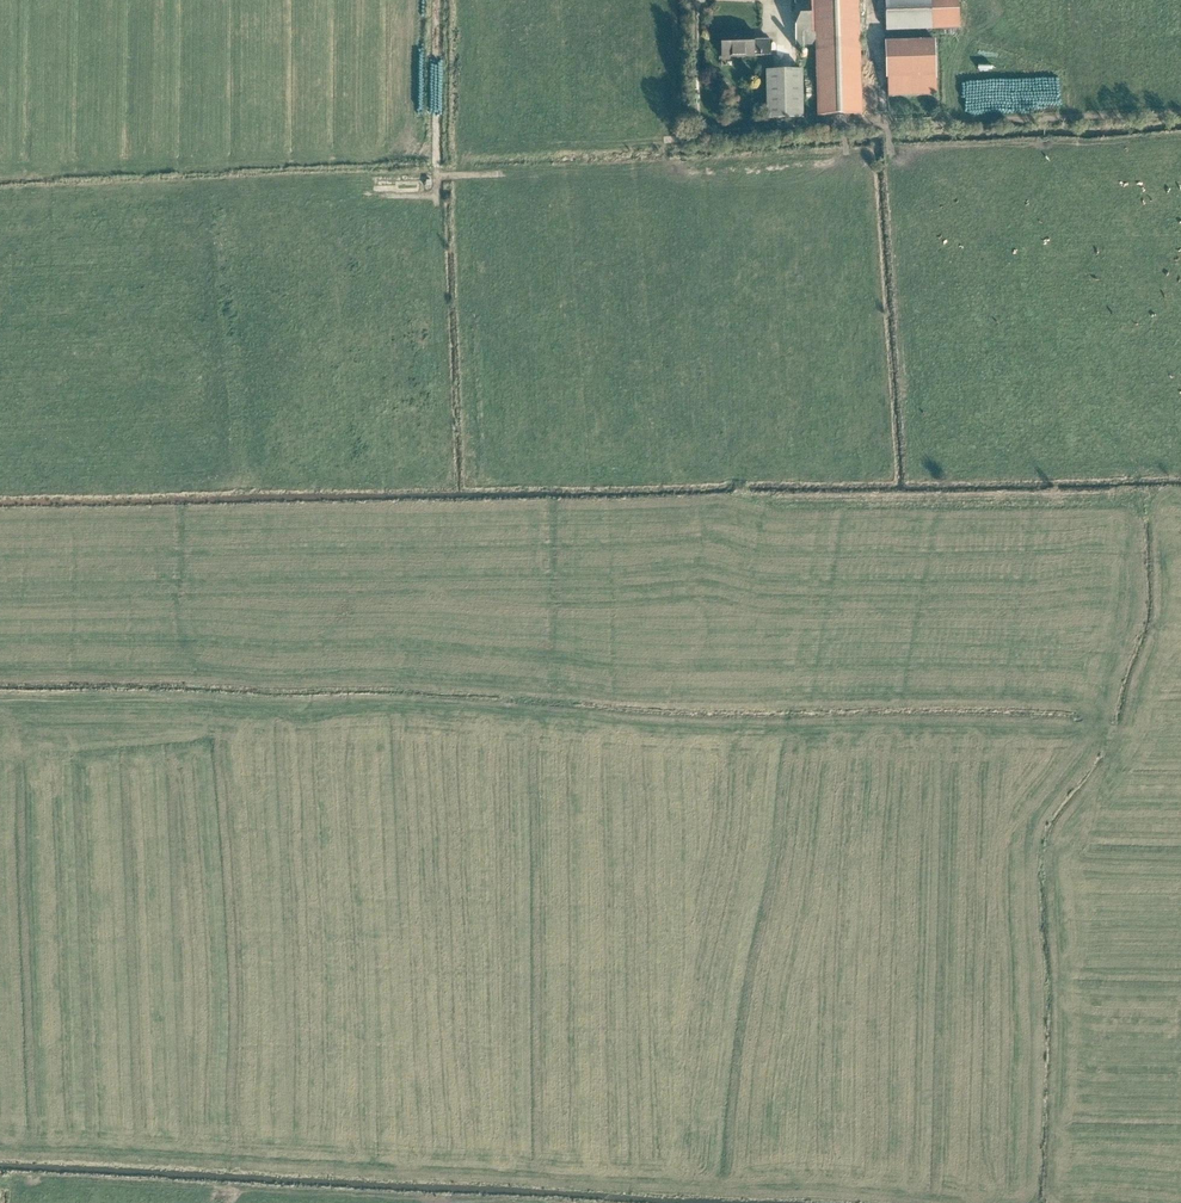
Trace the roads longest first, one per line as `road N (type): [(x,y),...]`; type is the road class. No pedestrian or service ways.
road 1 (unclassified): [(0,699),(437,705),(763,729)]
road 2 (track): [(699,0),(704,125),(715,136),(1180,117)]
road 3 (track): [(436,184),(436,0)]

